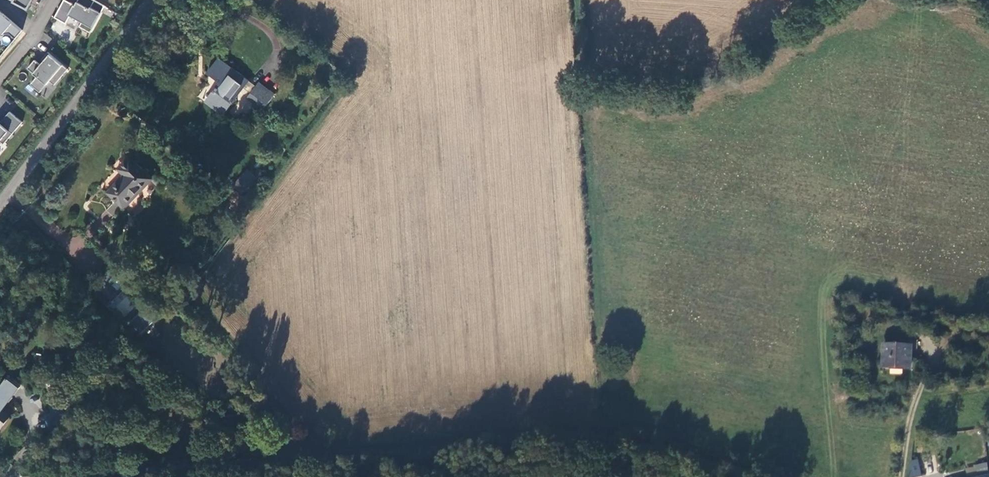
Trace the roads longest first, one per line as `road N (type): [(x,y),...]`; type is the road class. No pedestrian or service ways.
road 1 (unclassified): [(53,476),(587,435),(764,476)]
road 2 (tertiary): [(0,205),(156,0)]

